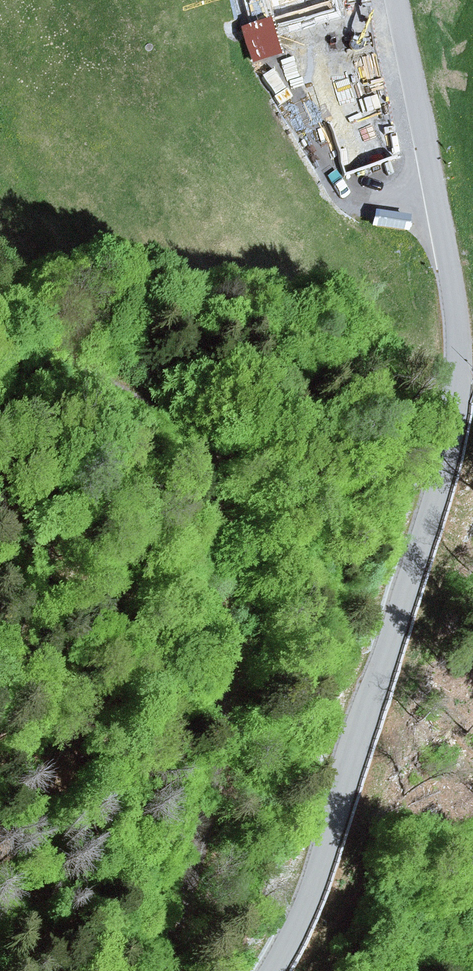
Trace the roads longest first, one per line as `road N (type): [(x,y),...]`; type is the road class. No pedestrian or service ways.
road 1 (tertiary): [(395,0),(456,307),(460,372),(443,463),(353,760),(315,875),(270,970)]
road 2 (track): [(162,970),(216,762),(224,684),(210,484),(165,419),(121,389),(0,338)]

